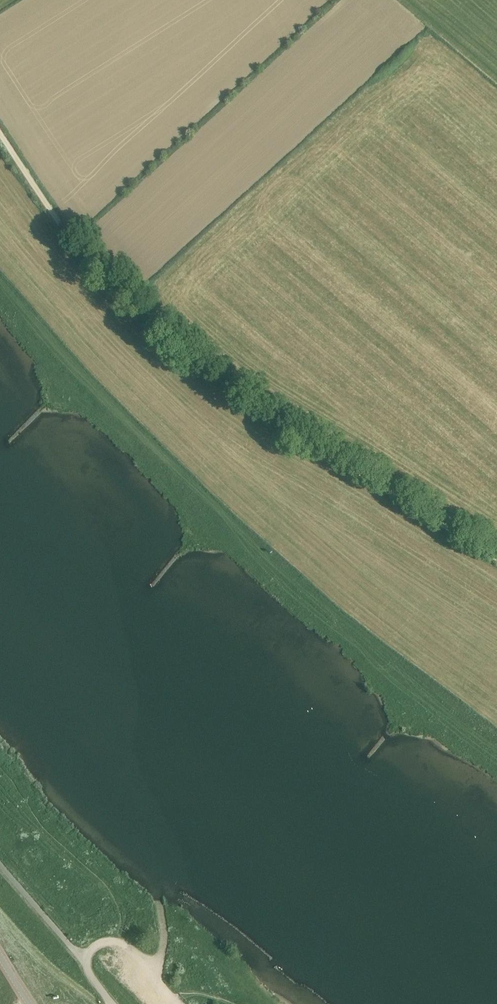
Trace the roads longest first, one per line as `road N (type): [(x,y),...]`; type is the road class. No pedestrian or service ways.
road 1 (track): [(0,133),(72,237),(230,387),(496,558)]
road 2 (unclassified): [(113,1003),(87,968),(92,949),(109,941),(138,958),(162,997)]

